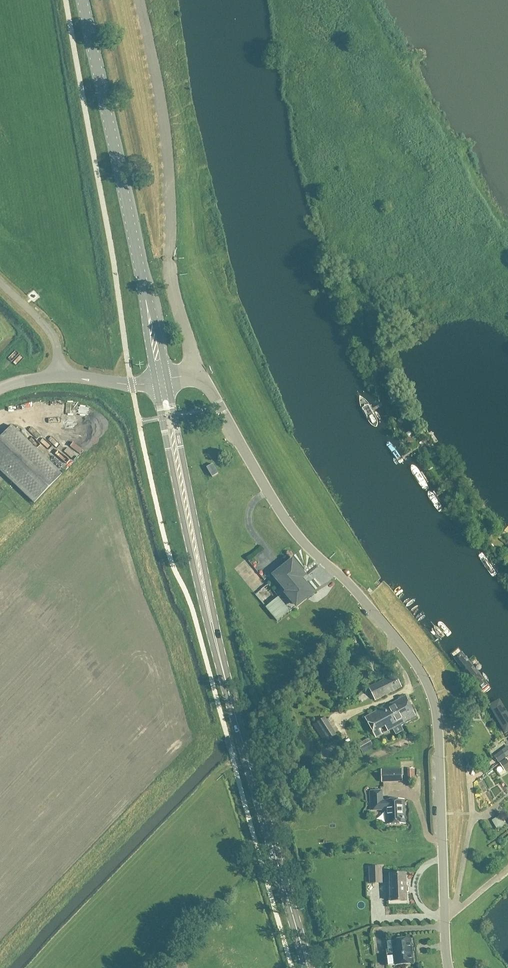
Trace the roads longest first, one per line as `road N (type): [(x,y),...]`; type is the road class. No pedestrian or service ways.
road 1 (tertiary): [(448,967),(437,721),(427,684),(361,596),(288,523),(193,373)]
road 2 (secondary): [(308,967),(214,637),(162,379)]
road 3 (secondary): [(162,379),(82,0)]

